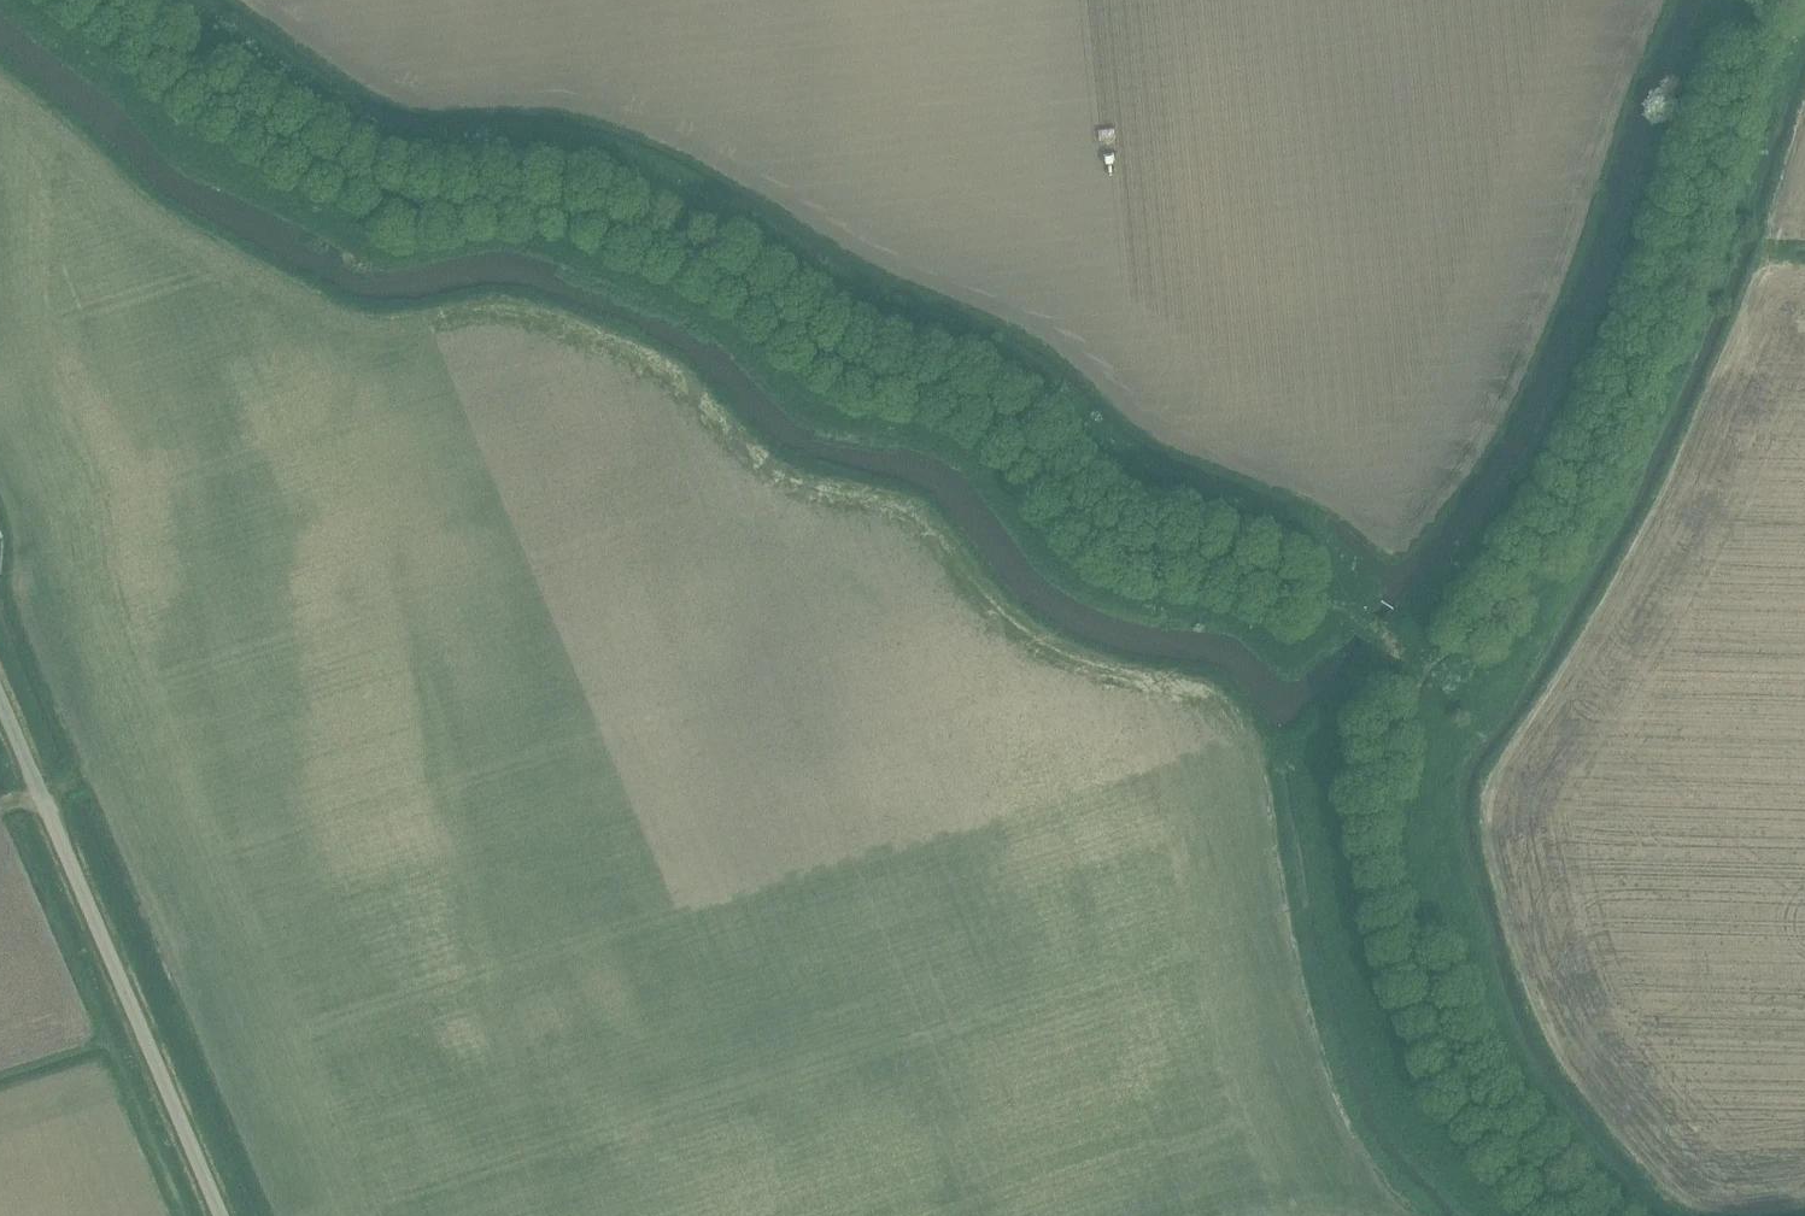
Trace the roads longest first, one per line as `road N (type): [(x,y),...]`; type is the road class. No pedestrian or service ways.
road 1 (unclassified): [(229,1215),(0,661)]

